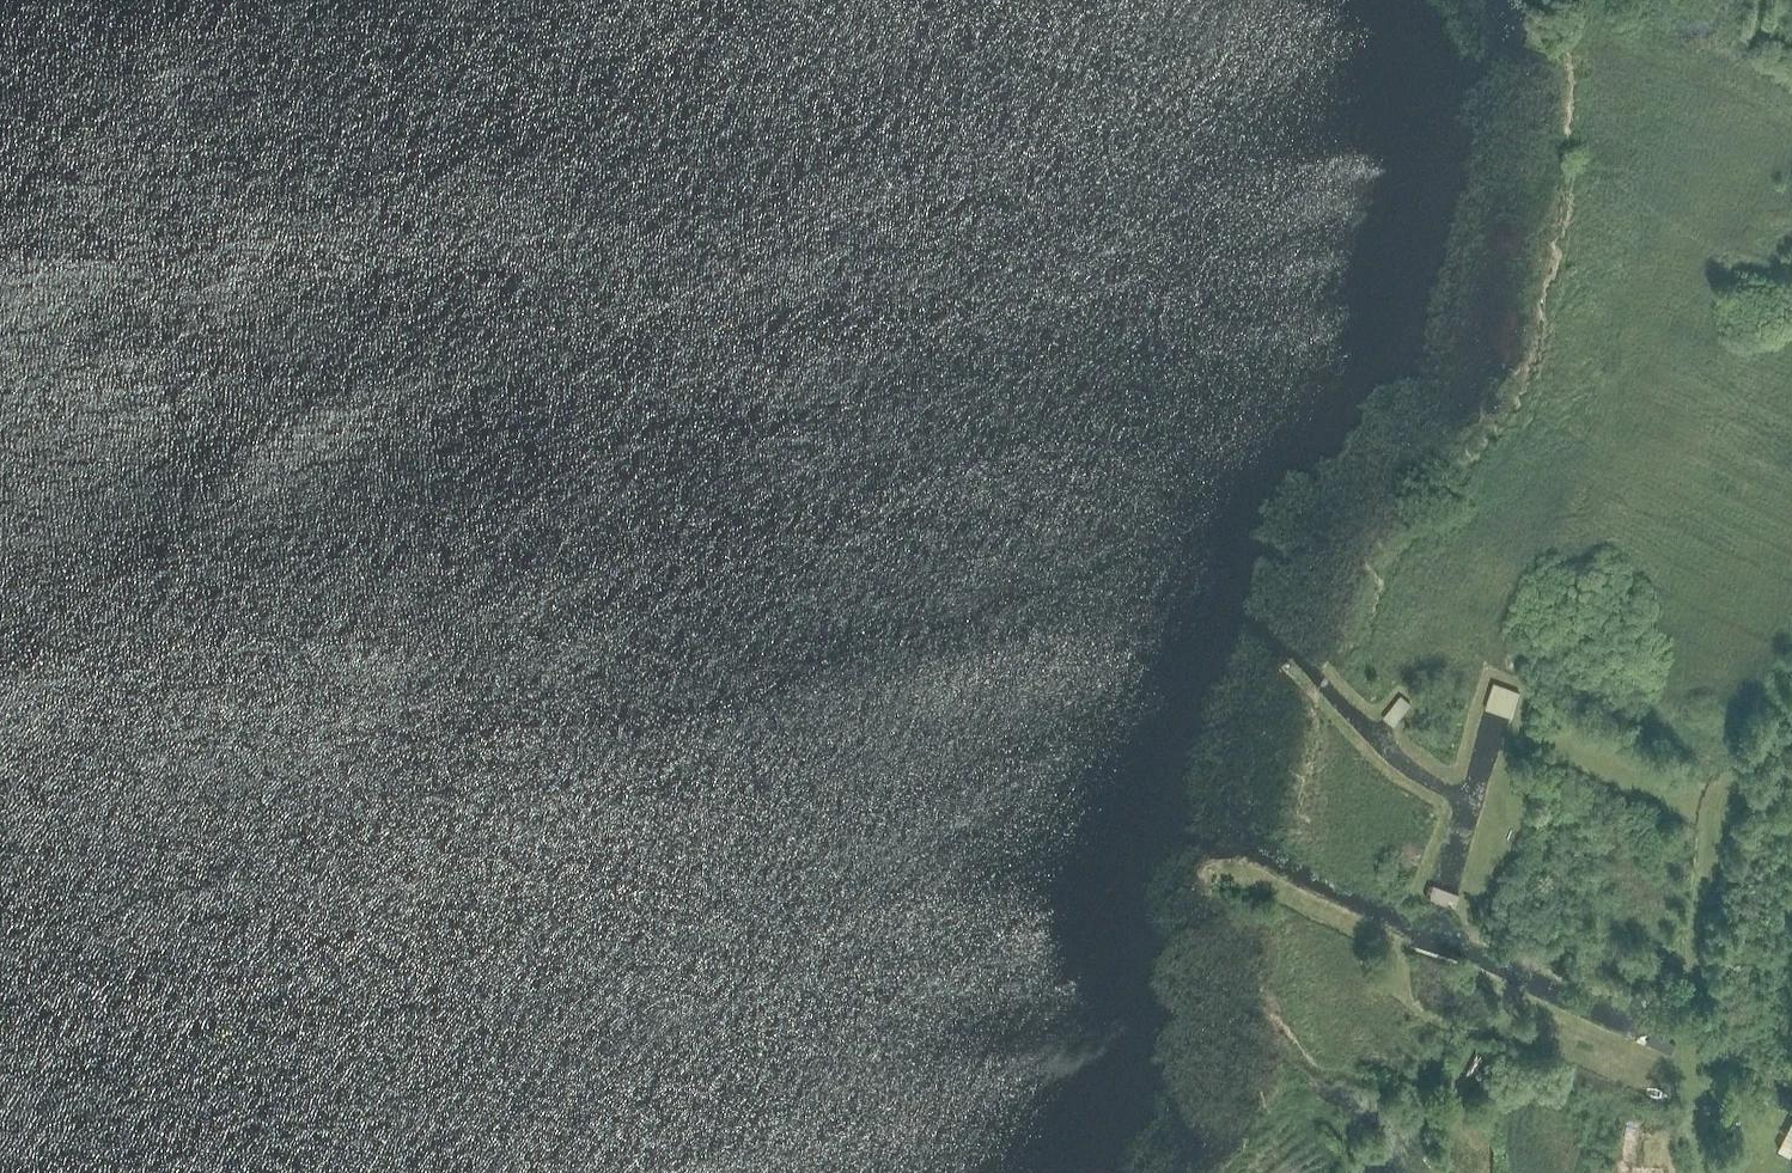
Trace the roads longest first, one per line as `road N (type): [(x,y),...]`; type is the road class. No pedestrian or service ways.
road 1 (track): [(1709,1172),(1699,1088),(1699,951),(1725,824)]

